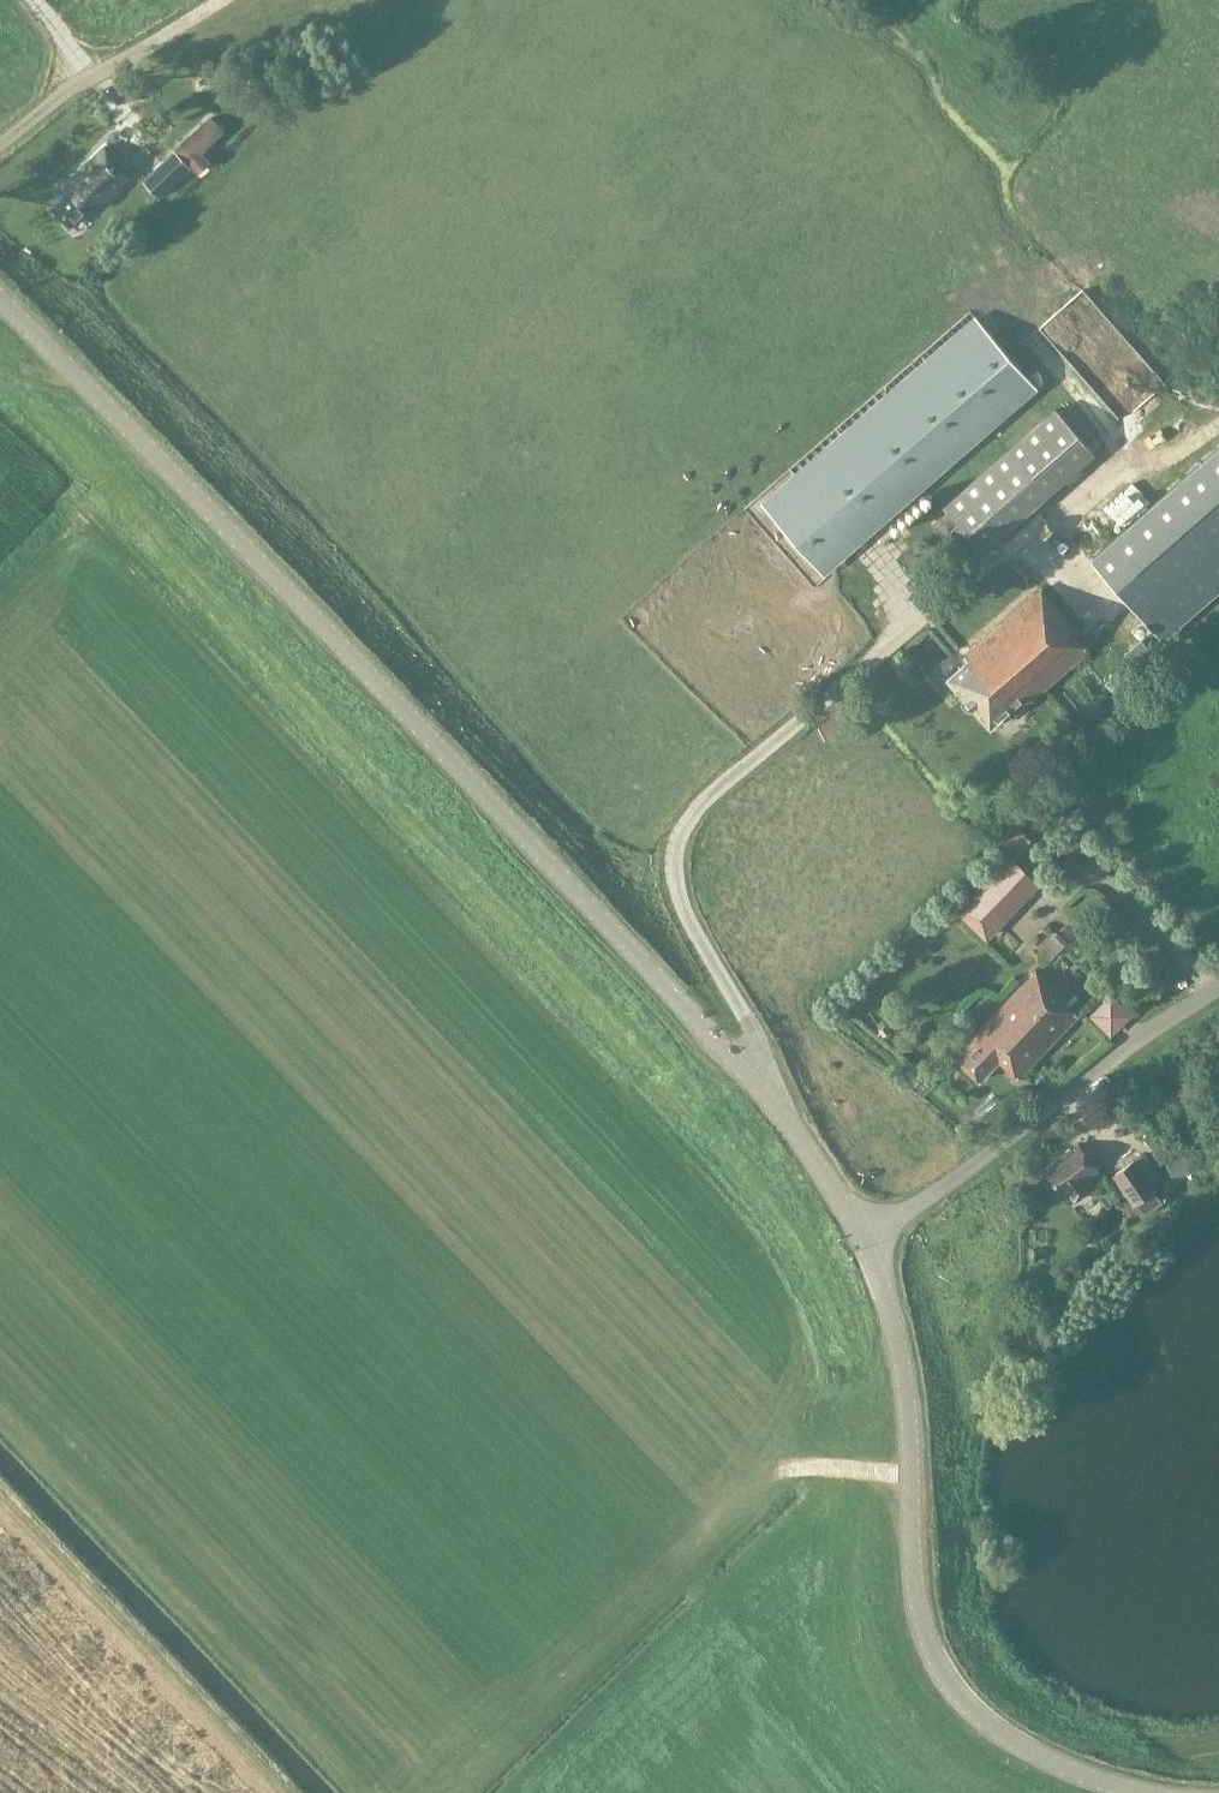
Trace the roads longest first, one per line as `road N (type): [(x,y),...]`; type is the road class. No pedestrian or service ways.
road 1 (tertiary): [(863,1237),(788,1123),(720,1046),(0,300)]
road 2 (tertiary): [(1143,1792),(1009,1738),(966,1704),(936,1663),(915,1589),(902,1371),(863,1237)]
road 3 (unclassified): [(863,1237),(1218,987)]

